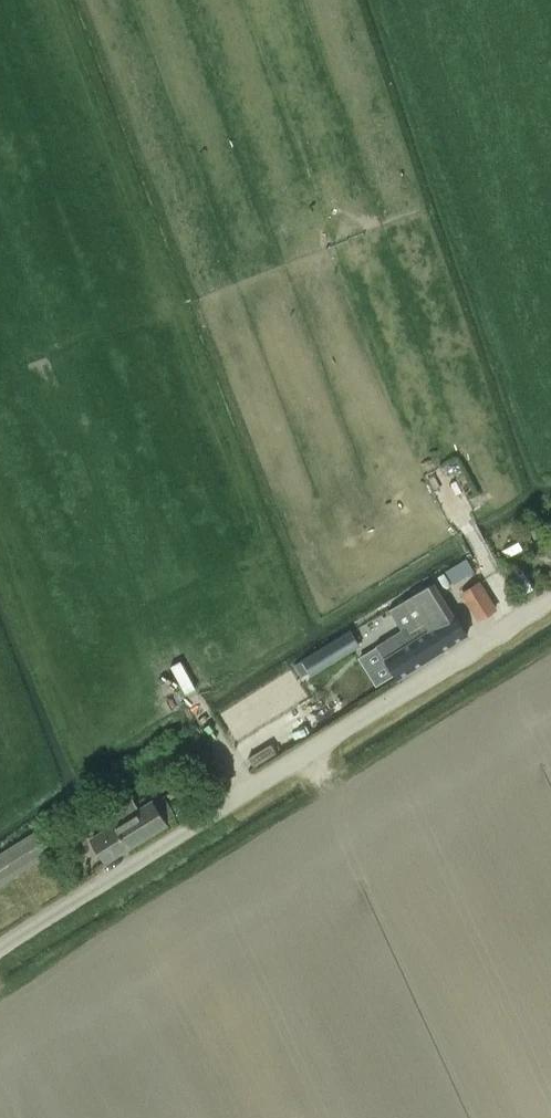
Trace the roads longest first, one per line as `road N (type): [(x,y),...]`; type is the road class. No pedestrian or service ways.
road 1 (unclassified): [(0,957),(550,606)]

